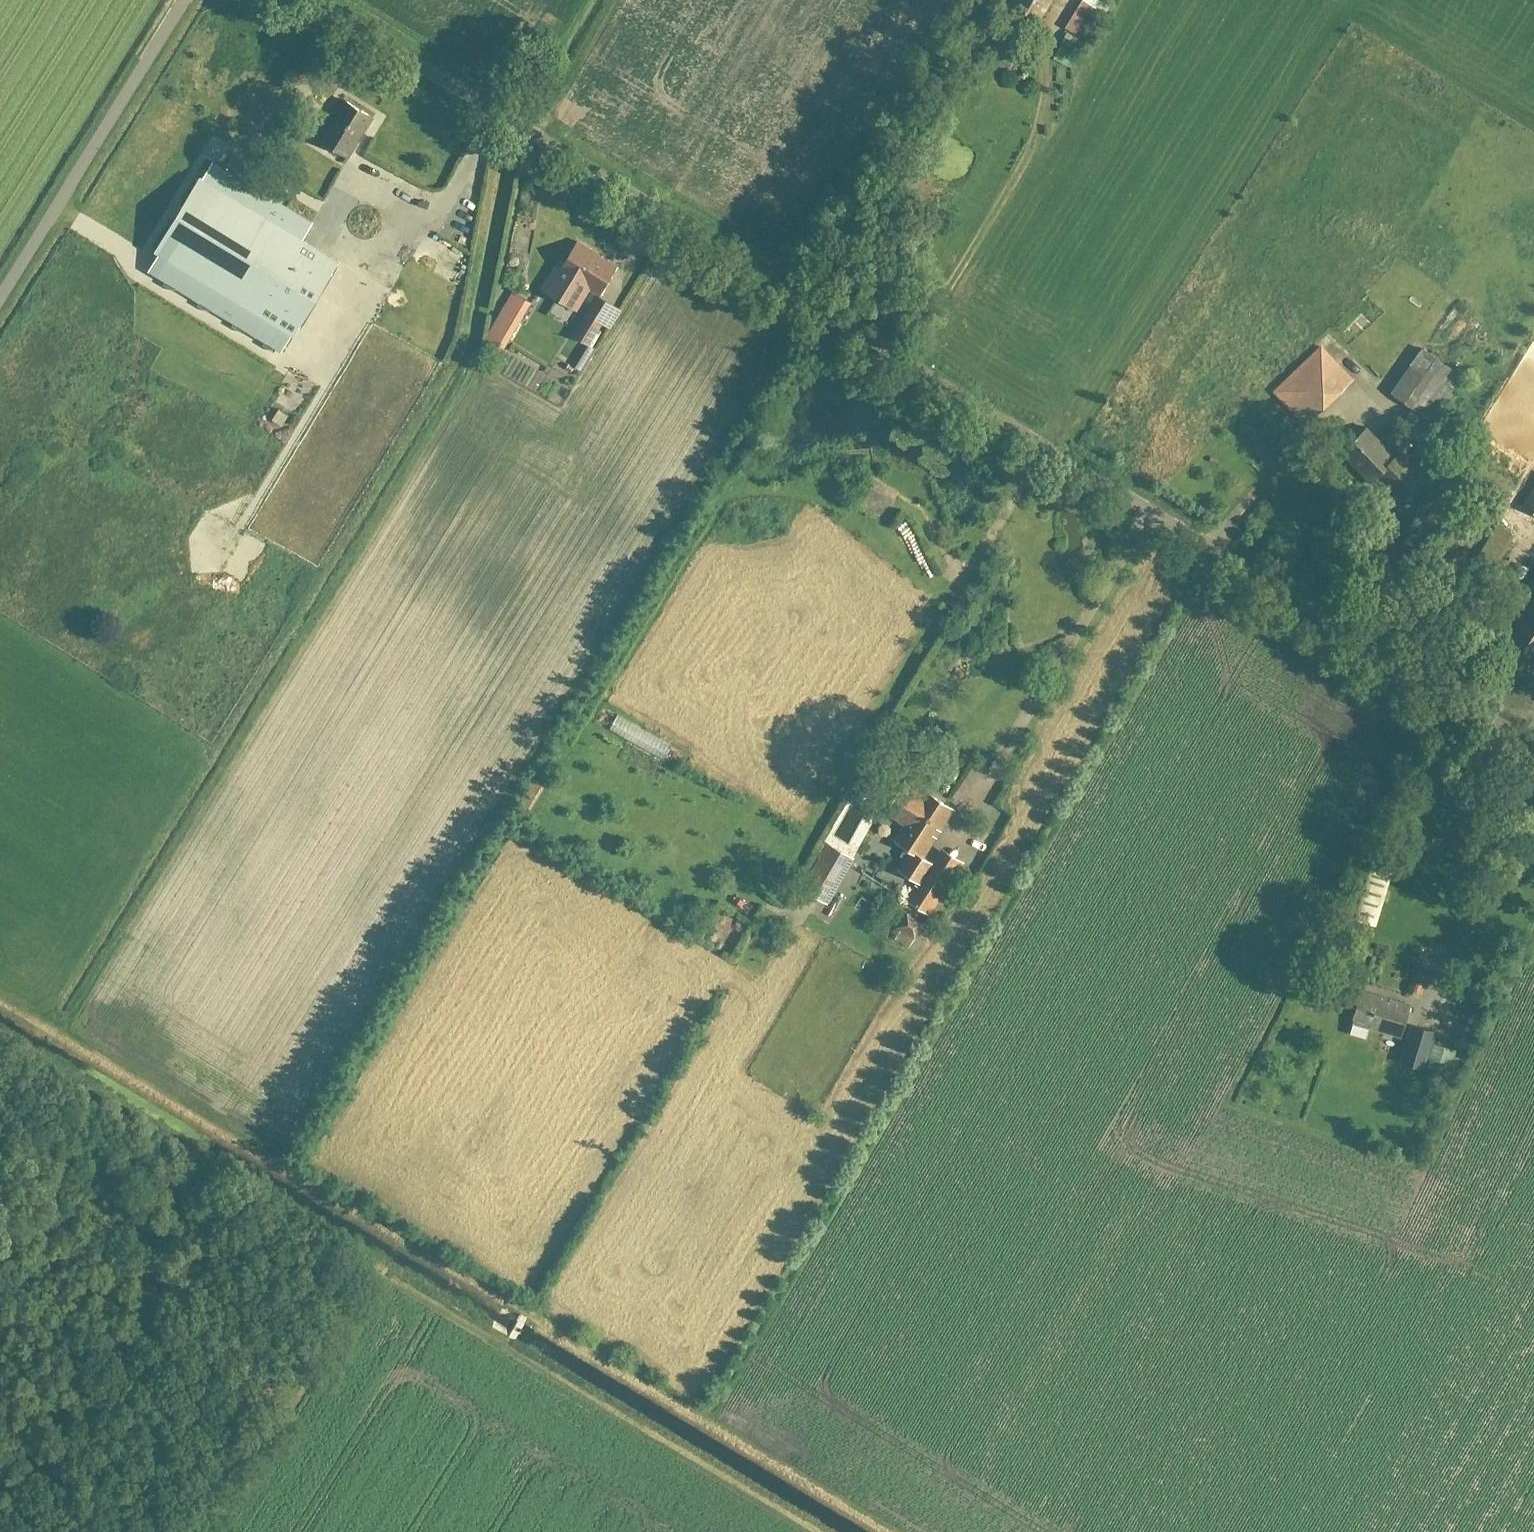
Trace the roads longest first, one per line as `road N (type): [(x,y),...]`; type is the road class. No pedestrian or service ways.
road 1 (unclassified): [(1533,763),(309,0)]
road 2 (unclassified): [(0,296),(184,0)]
road 3 (track): [(535,138),(619,0)]

